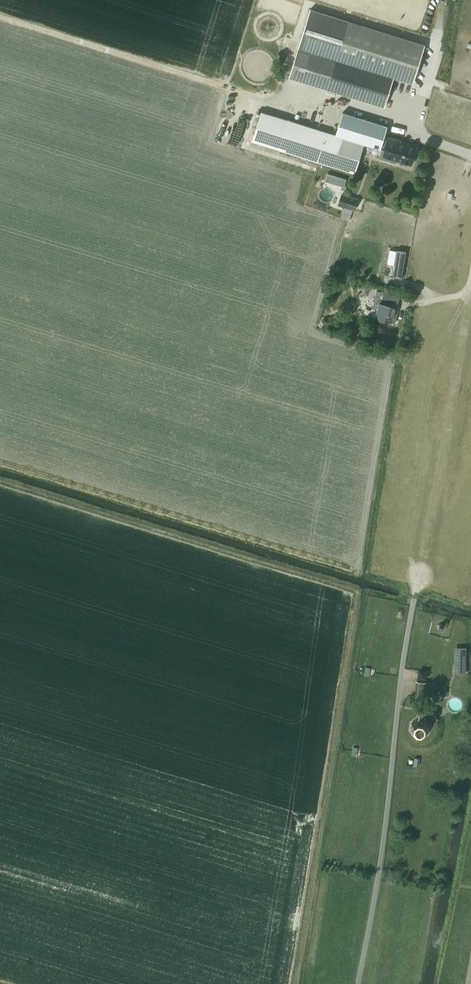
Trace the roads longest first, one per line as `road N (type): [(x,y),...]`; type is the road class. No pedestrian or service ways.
road 1 (track): [(0,17),(255,97),(332,101),(414,131)]
road 2 (unclassified): [(357,983),(407,636)]
road 3 (track): [(407,636),(468,292)]

